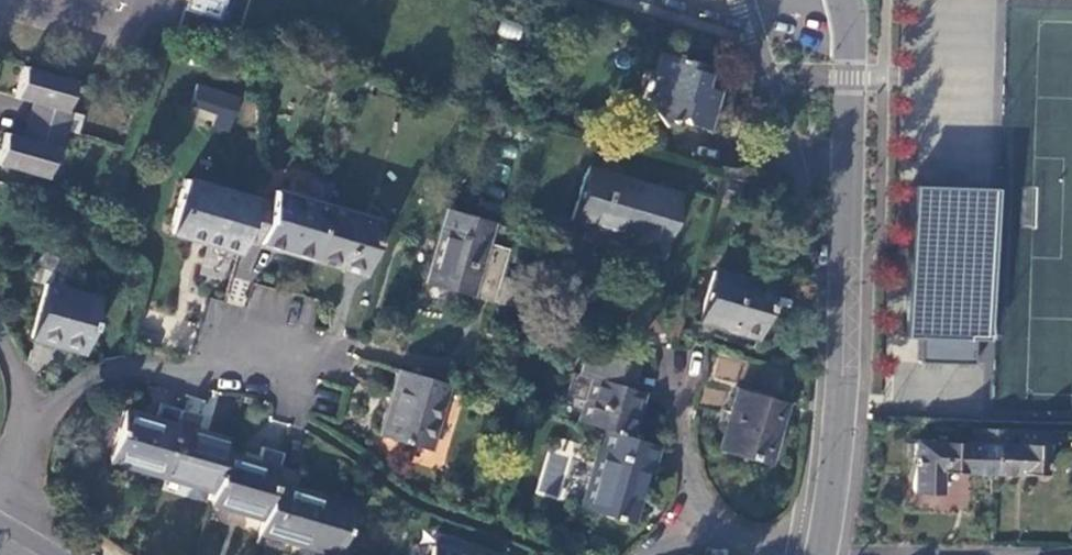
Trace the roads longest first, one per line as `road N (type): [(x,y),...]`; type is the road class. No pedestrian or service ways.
road 1 (tertiary): [(823,554),(843,393),(851,47),(843,0)]
road 2 (residential): [(34,416),(79,387),(127,370),(194,376),(274,358)]
road 3 (residential): [(685,545),(679,345)]

